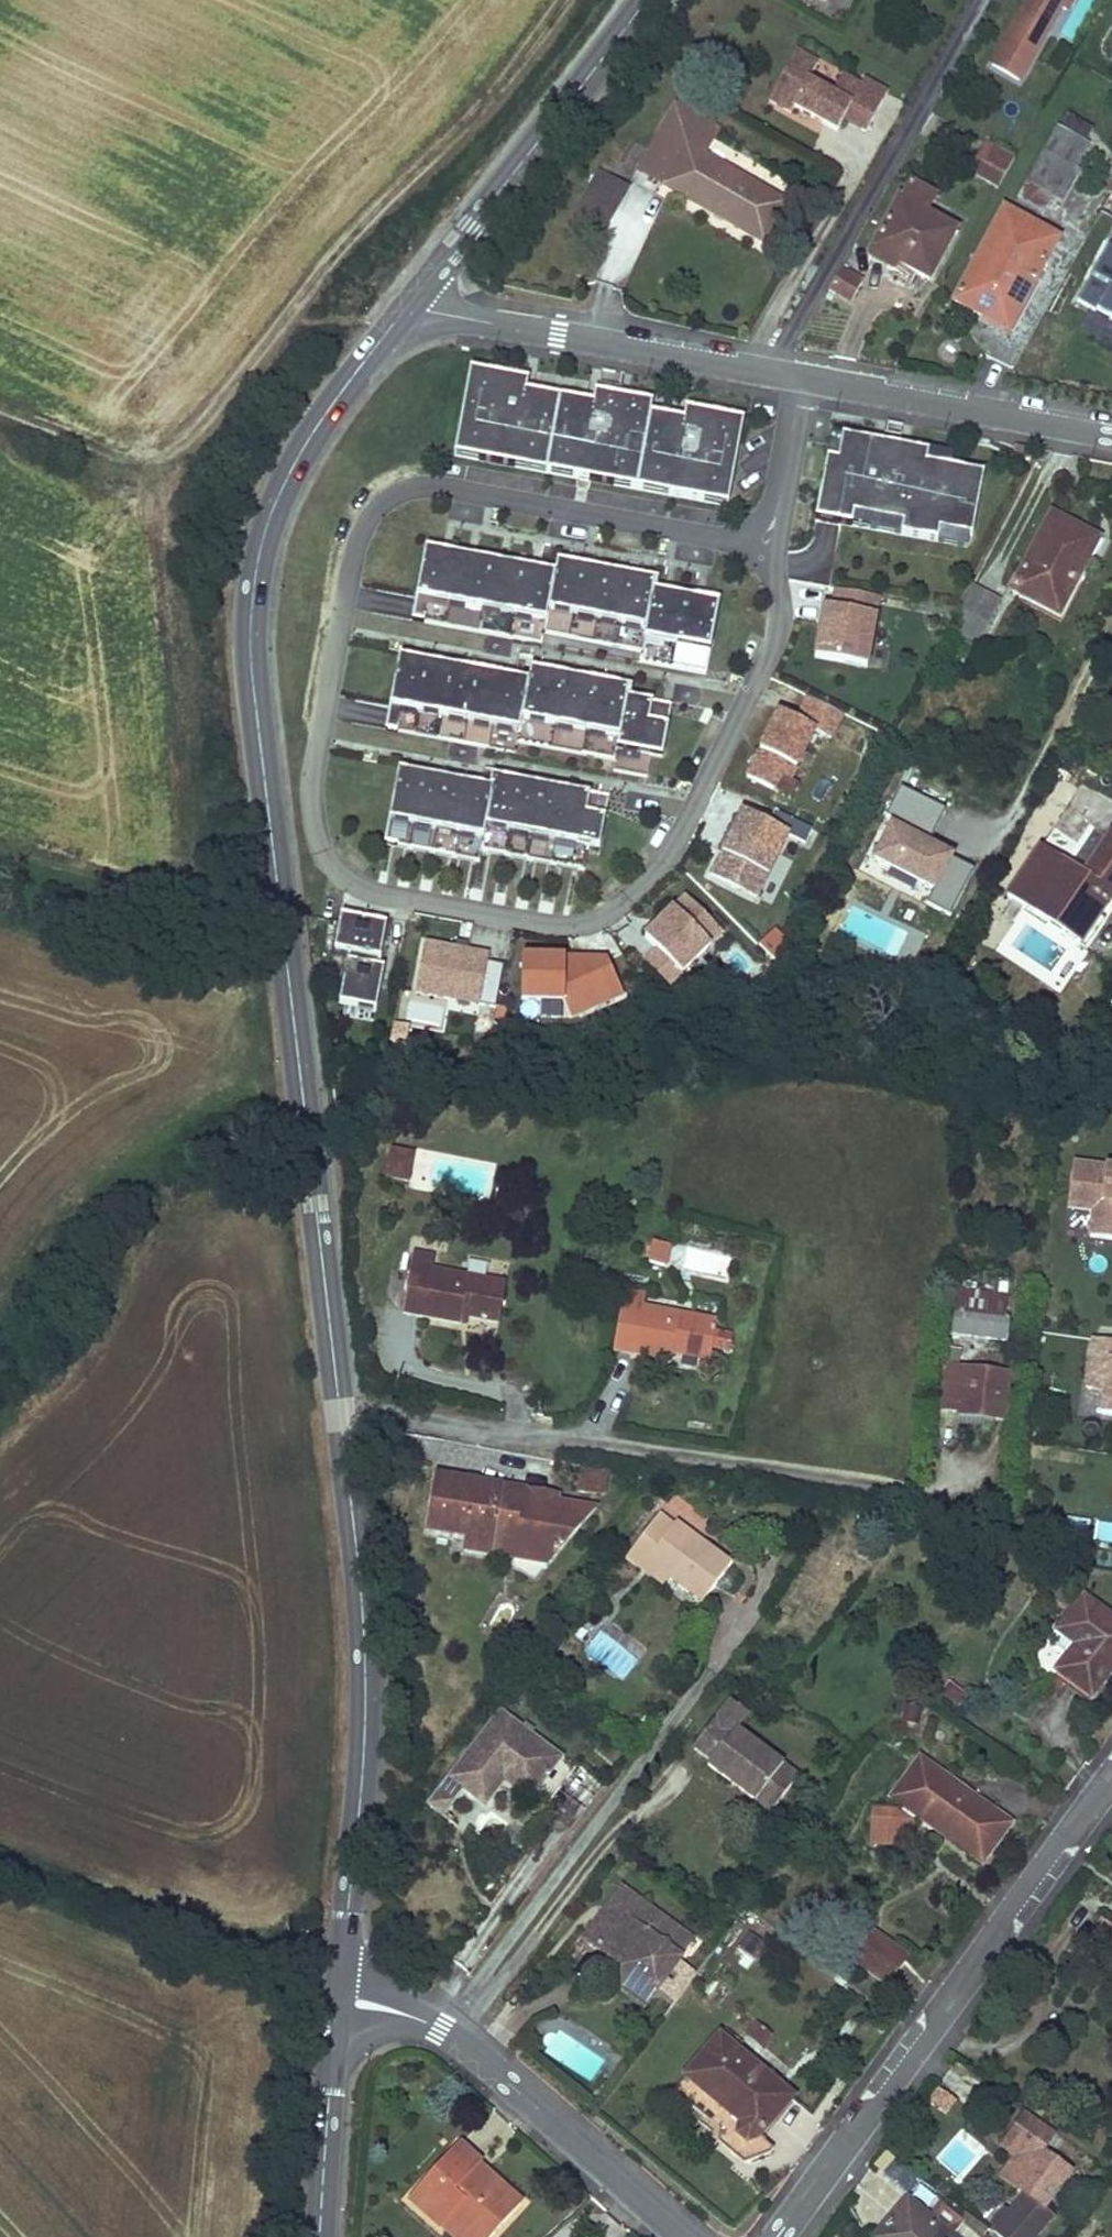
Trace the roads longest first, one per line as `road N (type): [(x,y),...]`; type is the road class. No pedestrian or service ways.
road 1 (tertiary): [(415,295),(283,479),(249,599),(253,684),(363,1594),(366,1734),(338,2008)]
road 2 (residential): [(756,552),(718,537),(450,484),(394,493),(372,511),(360,538),(312,774),(321,851),(340,876),(375,893),(559,926),(597,922),(672,853),(778,639),(783,617),(773,581)]
road 3 (track): [(574,0),(477,126),(379,211),(256,368),(200,425),(135,450),(93,446),(0,410)]
road 4 (residential): [(1111,1787),(780,2236)]
road 5 (residential): [(338,2008),(403,2014),(457,2039),(685,2236)]
road 6 (residential): [(415,295),(465,318),(801,379)]
road 7 (tertiary): [(644,0),(415,295)]
road 8 (residential): [(801,379),(1111,441)]
road 9 (tertiary): [(338,2008),(320,2236)]
road 10 (residential): [(801,379),(784,488),(756,552)]

